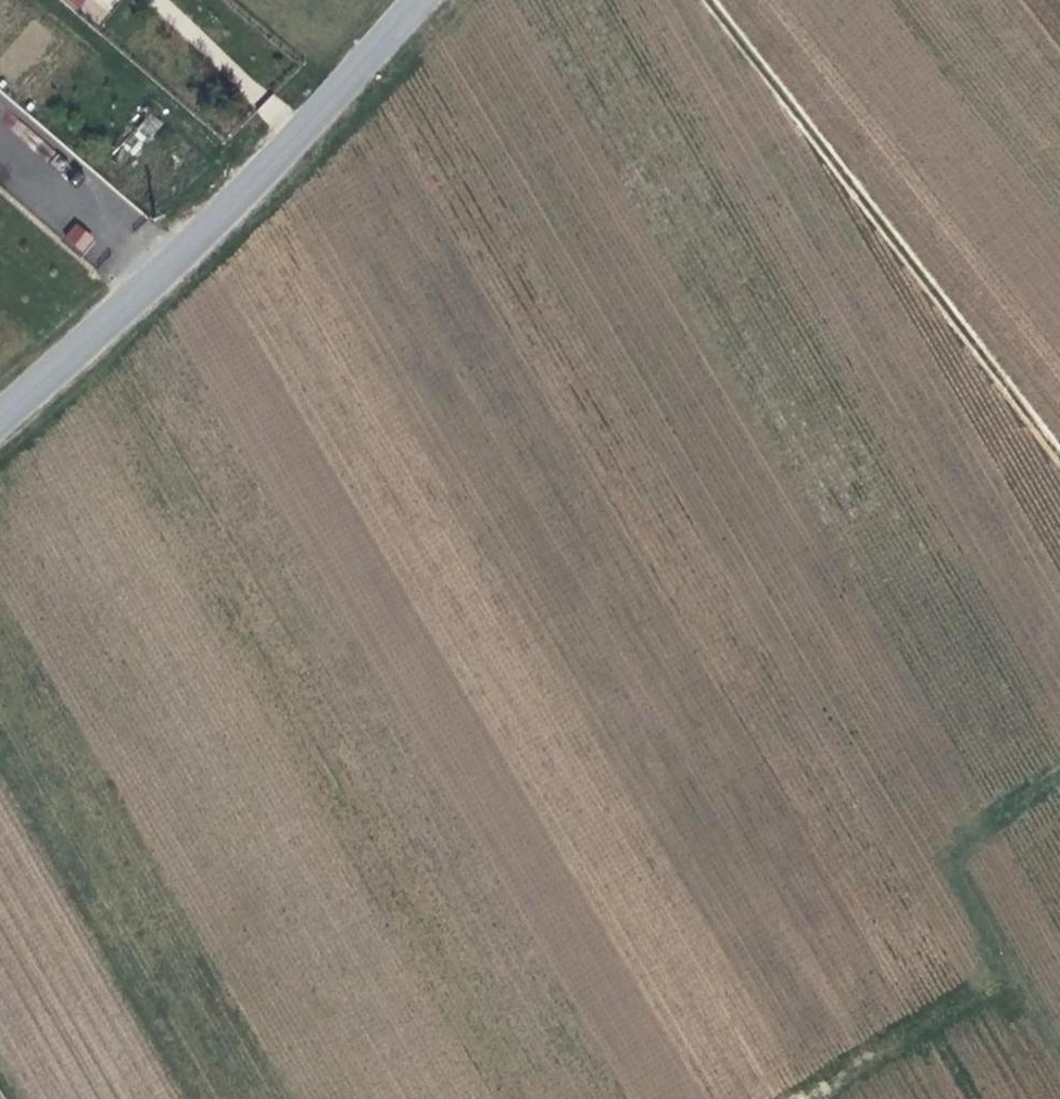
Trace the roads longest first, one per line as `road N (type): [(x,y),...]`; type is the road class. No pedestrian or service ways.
road 1 (tertiary): [(0,420),(199,235),(413,0)]
road 2 (track): [(711,0),(1059,454)]
road 3 (track): [(809,1098),(1006,976),(945,863),(1059,781)]

